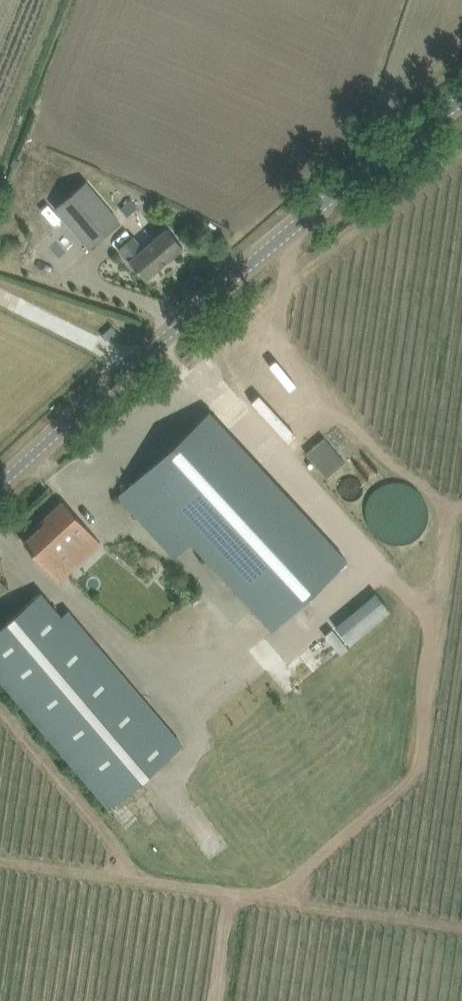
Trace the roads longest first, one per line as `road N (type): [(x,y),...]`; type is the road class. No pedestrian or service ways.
road 1 (tertiary): [(0,486),(218,290),(461,92)]
road 2 (track): [(0,265),(178,326)]

